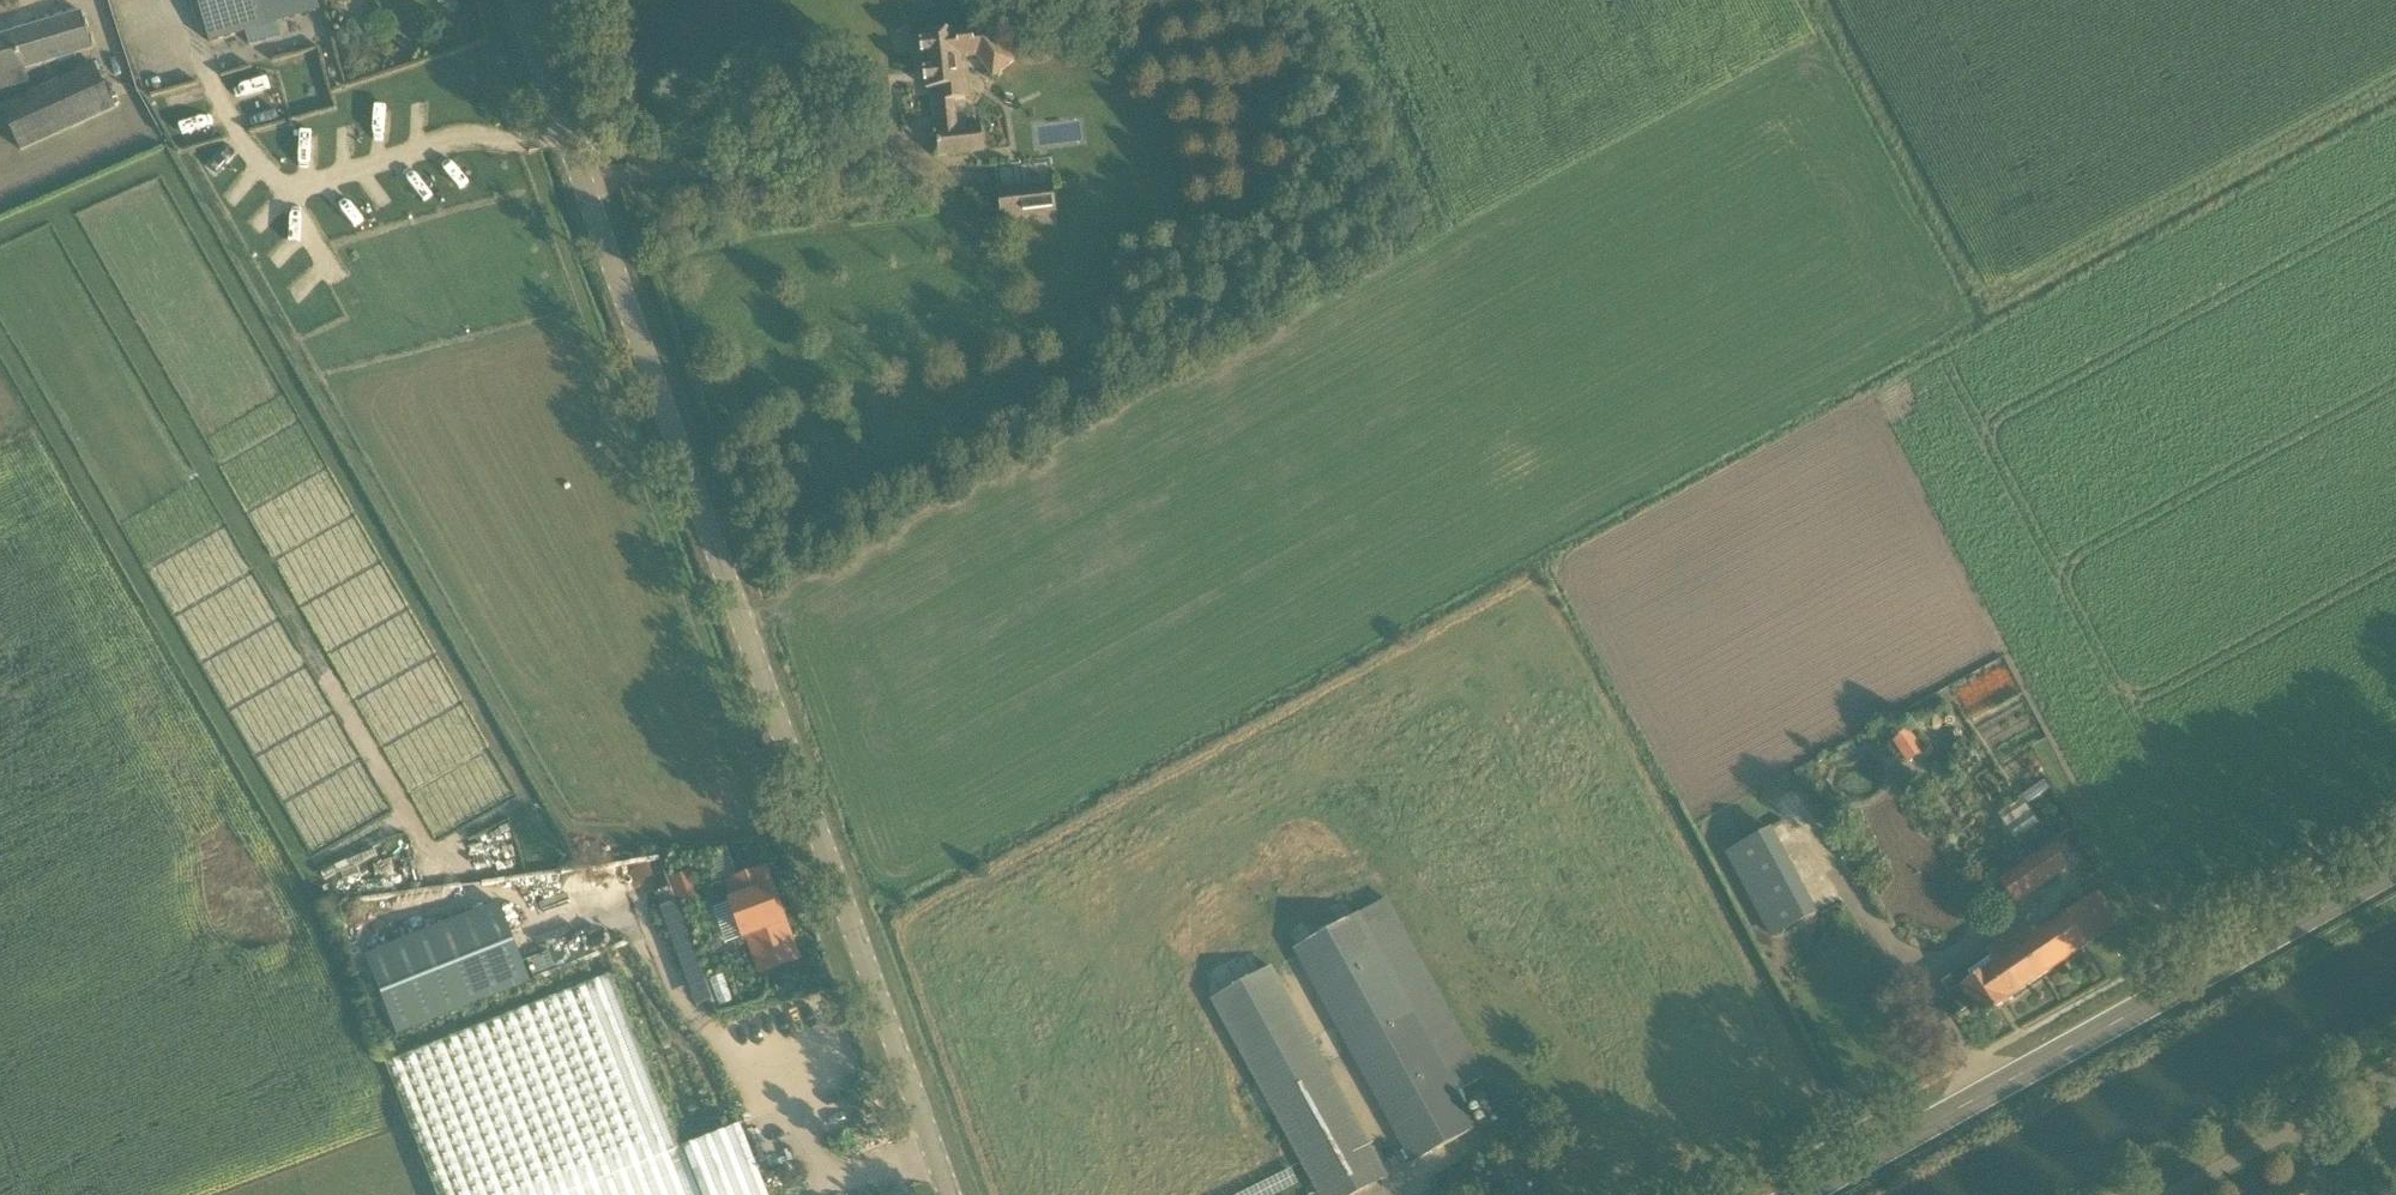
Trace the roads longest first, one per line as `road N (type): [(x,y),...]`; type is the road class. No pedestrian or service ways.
road 1 (unclassified): [(950,1194),(507,0)]
road 2 (primary): [(1805,1194),(2395,864)]
road 3 (unclassified): [(2170,1194),(2395,1070)]

